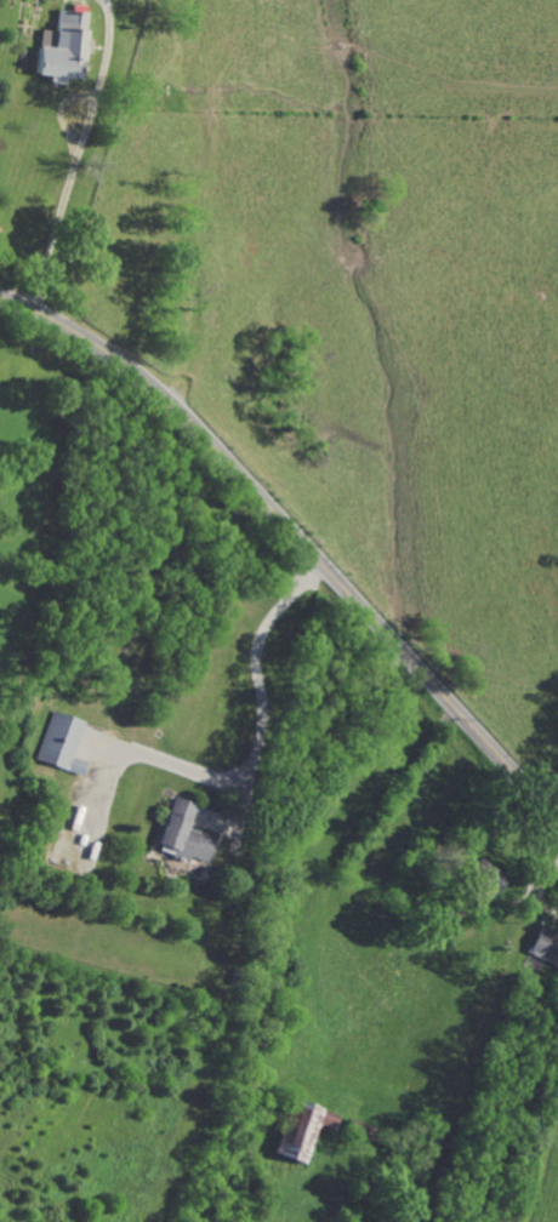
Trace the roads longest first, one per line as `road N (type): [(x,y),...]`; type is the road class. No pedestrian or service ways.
road 1 (secondary): [(0,299),(62,326),(187,419),(557,829)]

